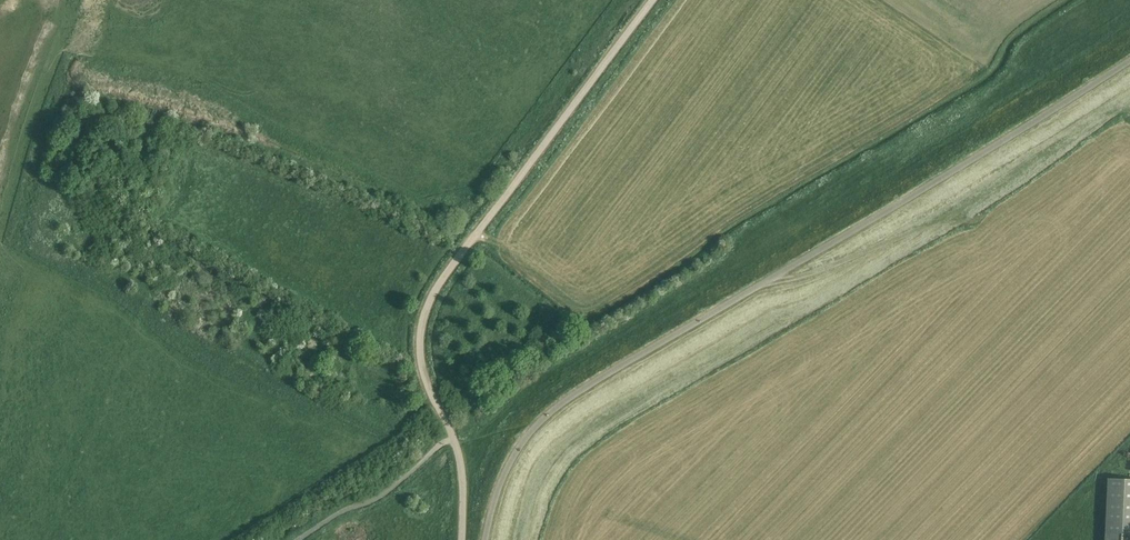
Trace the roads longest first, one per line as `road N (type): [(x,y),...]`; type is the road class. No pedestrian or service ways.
road 1 (unclassified): [(485,539),(512,460),(556,408),(1129,61)]
road 2 (unclassified): [(463,539),(459,456),(422,365),(425,312),(652,0)]

